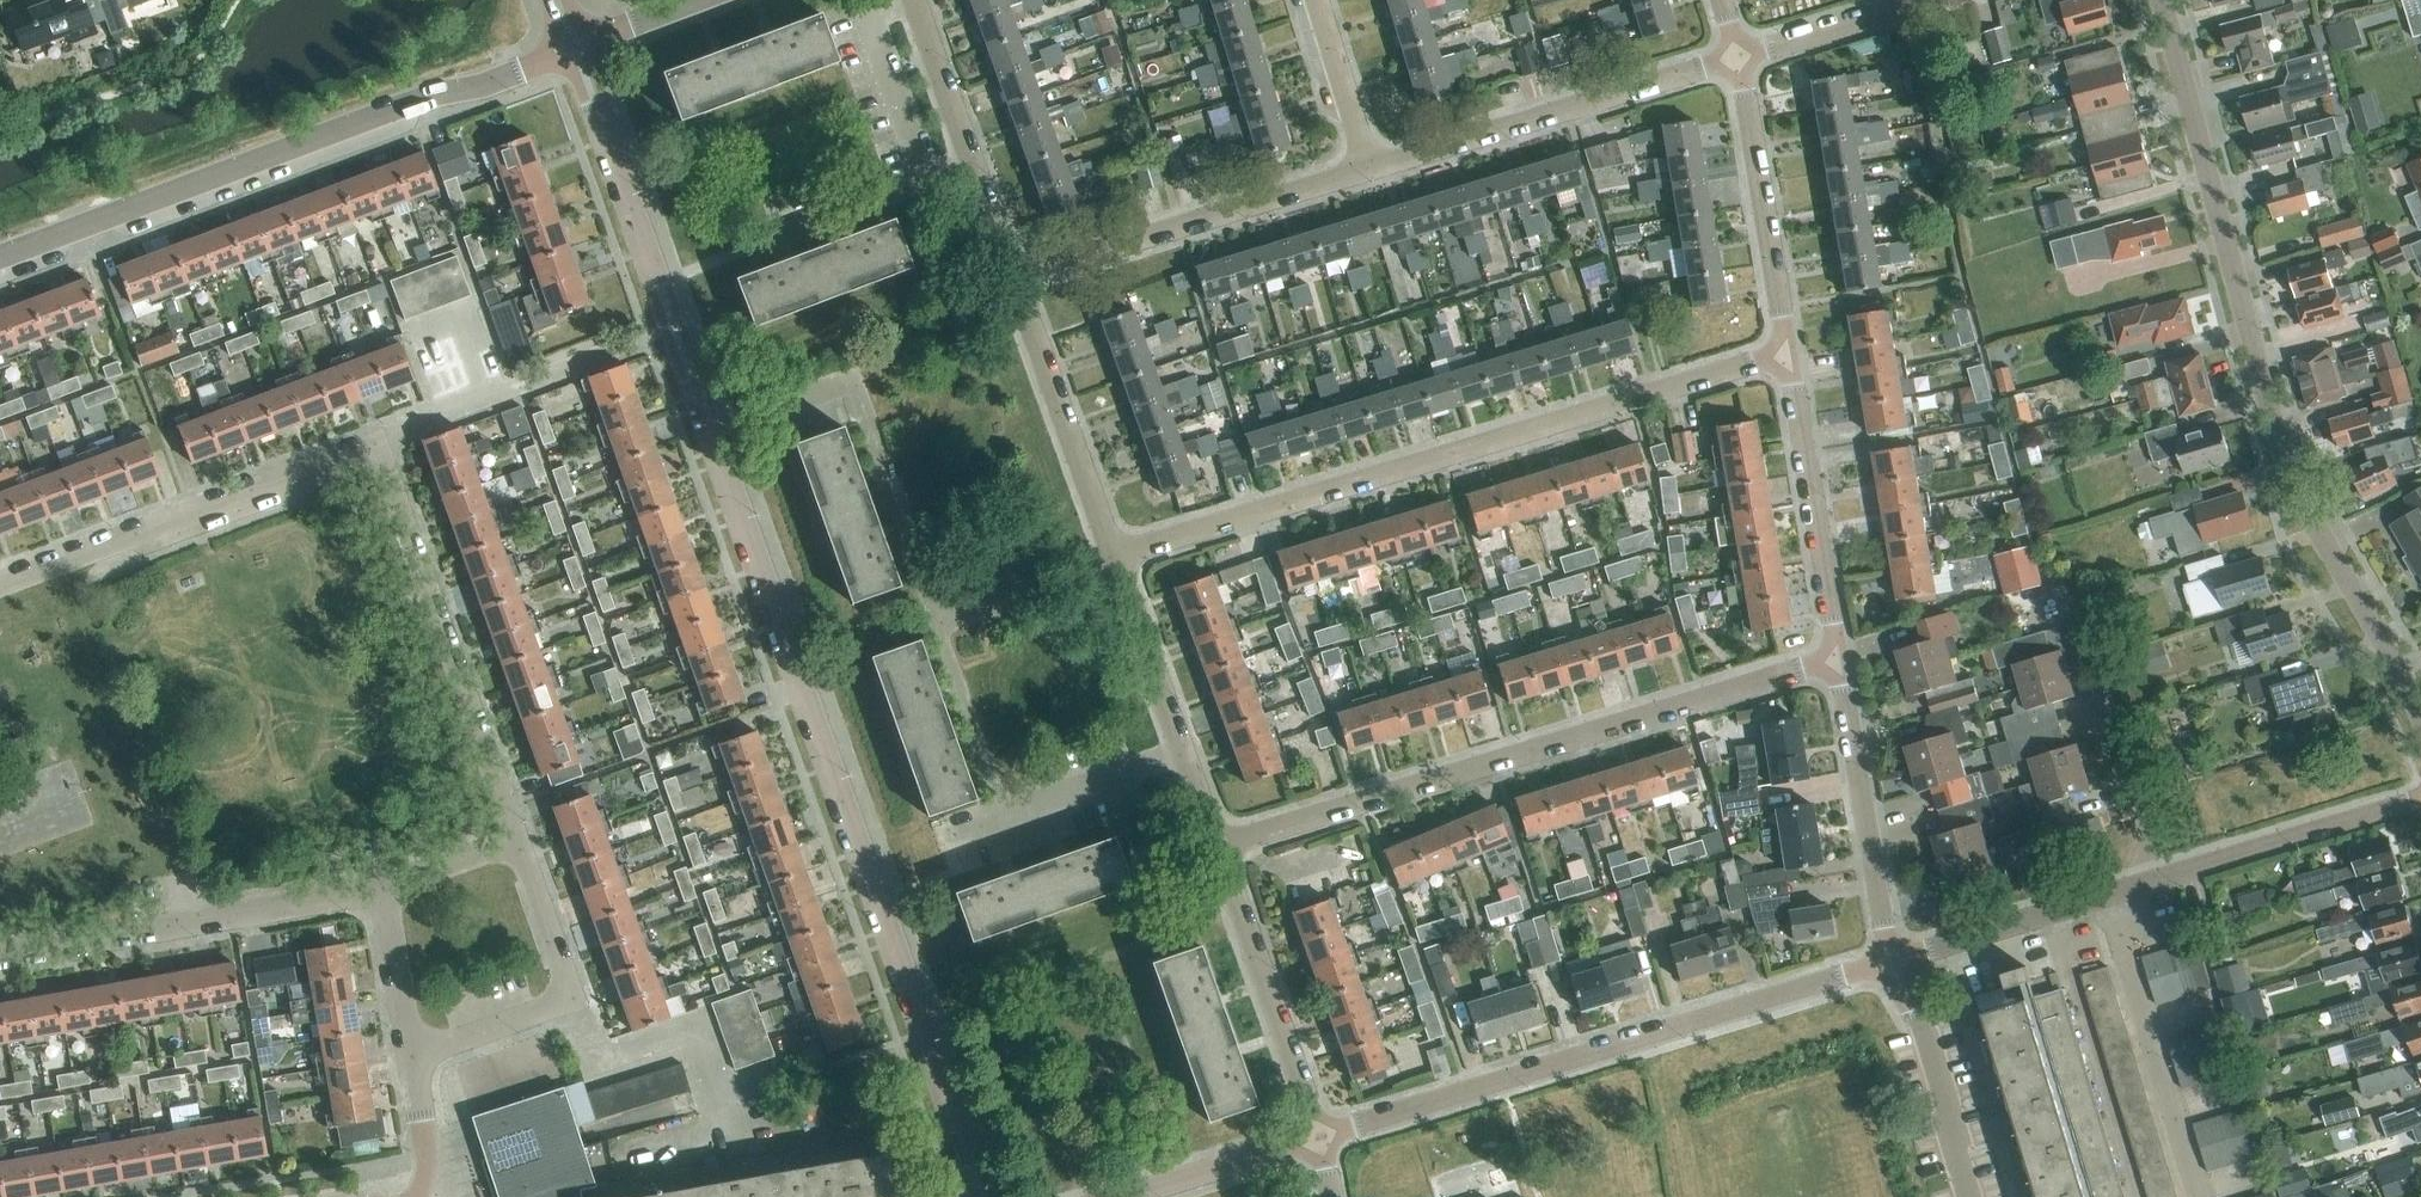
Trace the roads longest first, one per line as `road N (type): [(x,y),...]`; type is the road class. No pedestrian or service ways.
road 1 (residential): [(971,1196),(675,328)]
road 2 (residential): [(2154,0),(2204,201),(2290,476),(2420,705)]
road 3 (residential): [(1110,558),(1786,343)]
road 4 (residential): [(1211,856),(1840,656)]
road 5 (residential): [(1304,1130),(1893,953)]
road 6 (tertiary): [(0,260),(575,48)]
road 7 (residential): [(514,839),(377,442)]
road 8 (residential): [(0,585),(377,442)]
road 9 (residential): [(1368,163),(1729,54)]
road 10 (residential): [(1013,271),(1368,163)]
road 11 (residential): [(624,1150),(720,1125),(687,1031),(598,1059),(568,999)]
road 12 (residential): [(2149,871),(2063,596),(2025,606)]
road 13 (residential): [(377,442),(675,328)]
road 14 (residential): [(1840,656),(1786,343)]
road 15 (residential): [(1211,856),(1110,558)]
road 16 (residential): [(1110,558),(1013,271)]
road 17 (residential): [(1893,953),(1840,656)]
road 18 (residential): [(675,328),(575,48)]
road 19 (residential): [(1786,343),(1729,54)]
road 20 (residential): [(1304,1130),(1211,856)]
road 21 (residential): [(1013,271),(916,0)]
road 22 (residential): [(2149,871),(2420,791)]
road 23 (residential): [(1893,953),(2149,871)]
road 24 (residential): [(1972,1196),(1893,953)]
road 25 (residential): [(181,917),(386,894)]
road 26 (residential): [(1729,54),(1907,0)]
road 27 (residential): [(181,917),(0,953)]
road 28 (residential): [(1136,1196),(1304,1130)]
road 29 (residential): [(1368,163),(1318,0)]
road 30 (residential): [(568,999),(514,839)]
road 31 (residential): [(415,1055),(386,894)]
road 32 (residential): [(415,1055),(568,999)]
road 33 (residential): [(418,1196),(428,1174),(415,1055)]
road 34 (residential): [(386,894),(514,839)]
road 35 (tertiary): [(575,48),(703,0)]

